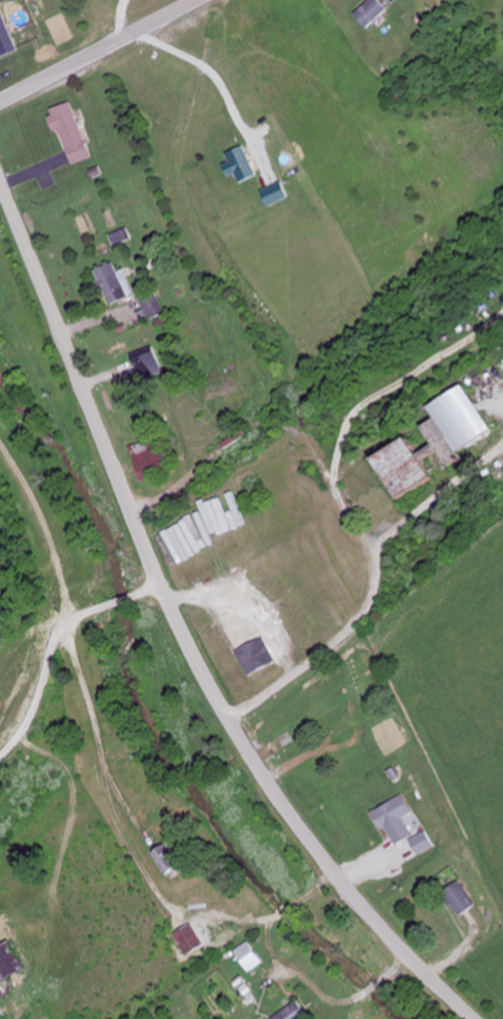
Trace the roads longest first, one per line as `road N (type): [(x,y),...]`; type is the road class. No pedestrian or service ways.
road 1 (secondary): [(473,1018),(331,869),(216,697),(154,571),(0,183)]
road 2 (residential): [(102,439),(237,372),(332,413),(368,548),(216,697)]
road 3 (residential): [(0,104),(202,0)]

